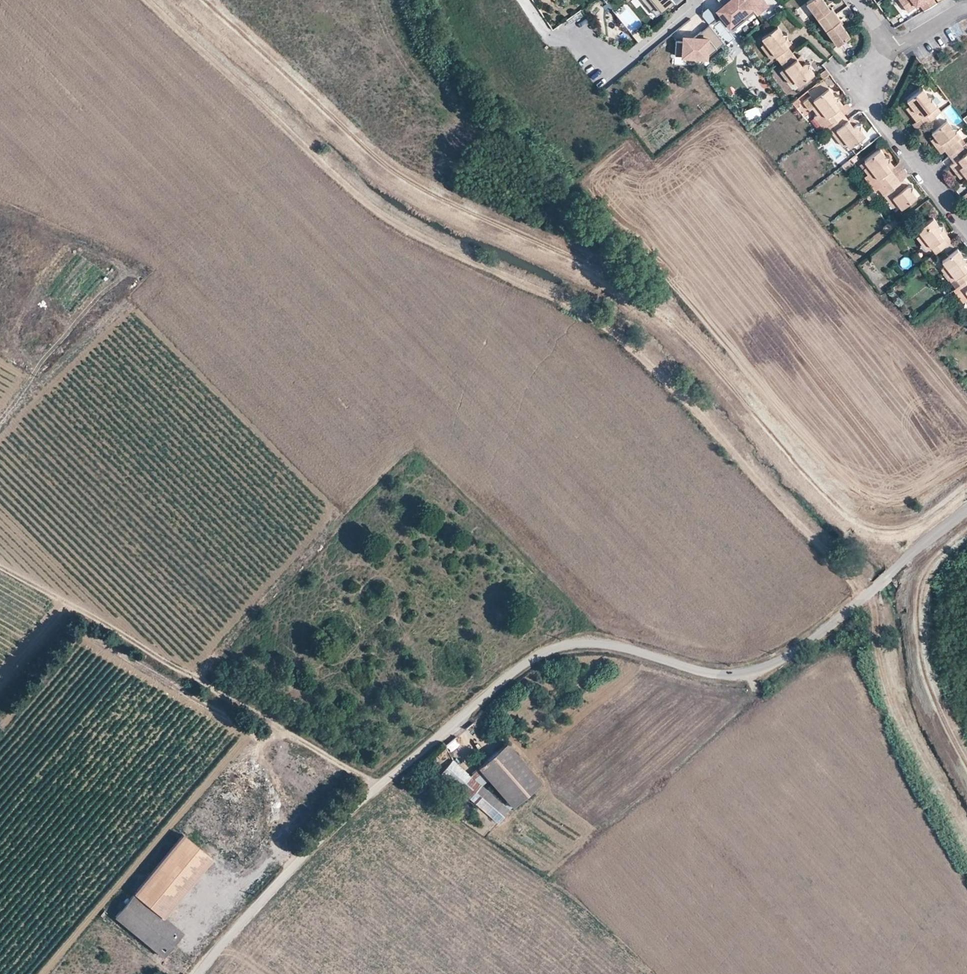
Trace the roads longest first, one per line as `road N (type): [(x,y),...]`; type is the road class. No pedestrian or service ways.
road 1 (unclassified): [(966,508),(814,638),(751,675),(717,676),(578,644),(519,667),(301,860),(199,973)]
road 2 (residential): [(878,50),(880,115),(966,227)]

